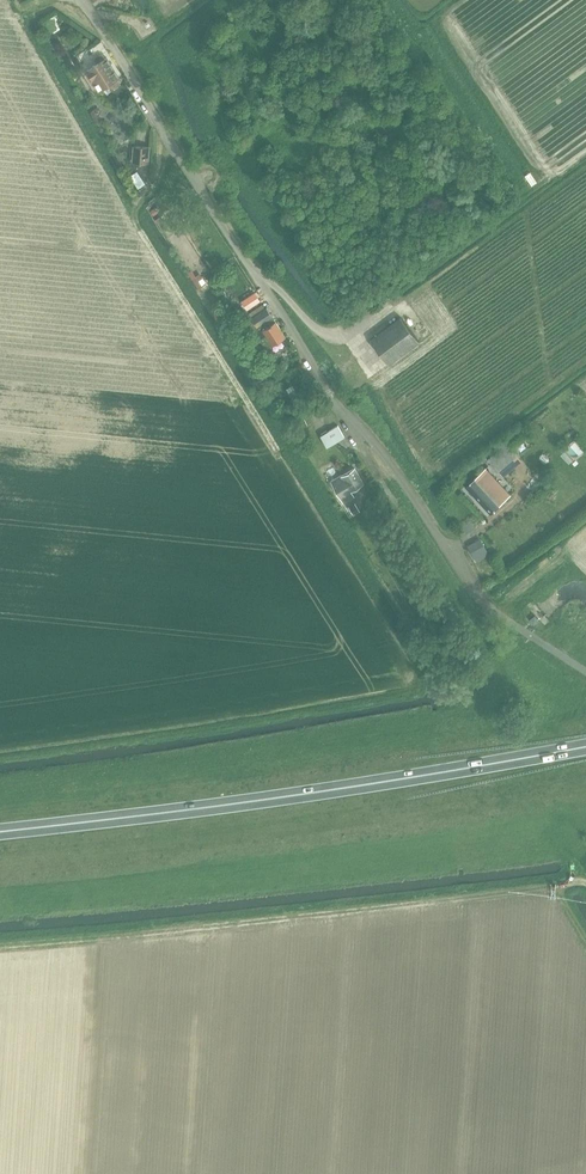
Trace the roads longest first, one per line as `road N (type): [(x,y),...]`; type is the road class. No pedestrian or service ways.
road 1 (trunk): [(585,746),(172,813),(0,831)]
road 2 (track): [(0,945),(585,882)]
road 3 (unclassified): [(339,406),(83,0)]
road 4 (unclassified): [(563,657),(508,625),(469,584),(377,448),(339,406)]
road 5 (track): [(196,184),(258,148),(329,154),(433,103)]
road 6 (track): [(339,329),(544,181)]
road 7 (unclassified): [(410,526),(339,406)]

